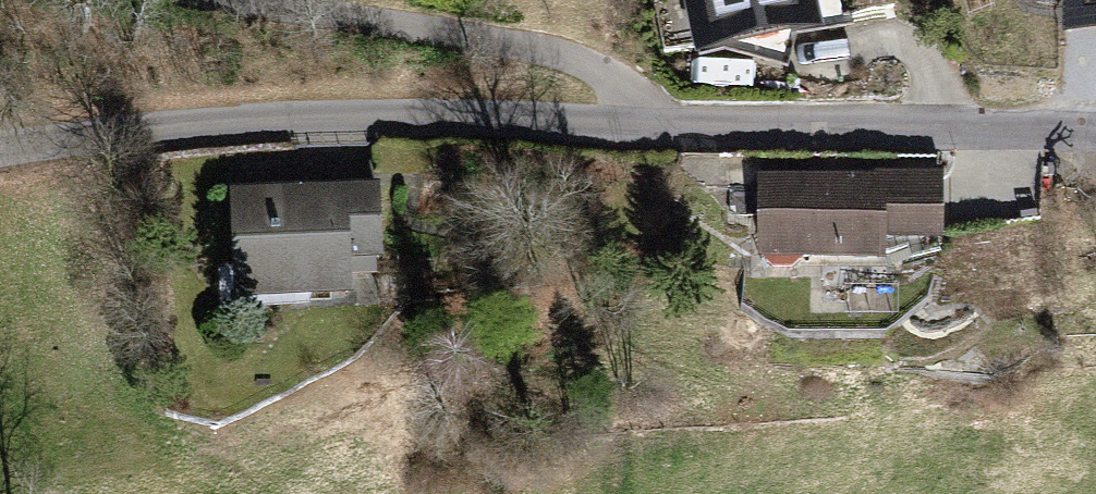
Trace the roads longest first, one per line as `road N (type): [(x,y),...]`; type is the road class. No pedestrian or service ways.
road 1 (tertiary): [(0,157),(202,124),(667,126)]
road 2 (residential): [(667,126),(554,46),(120,0)]
road 3 (tertiary): [(667,126),(1095,128)]

